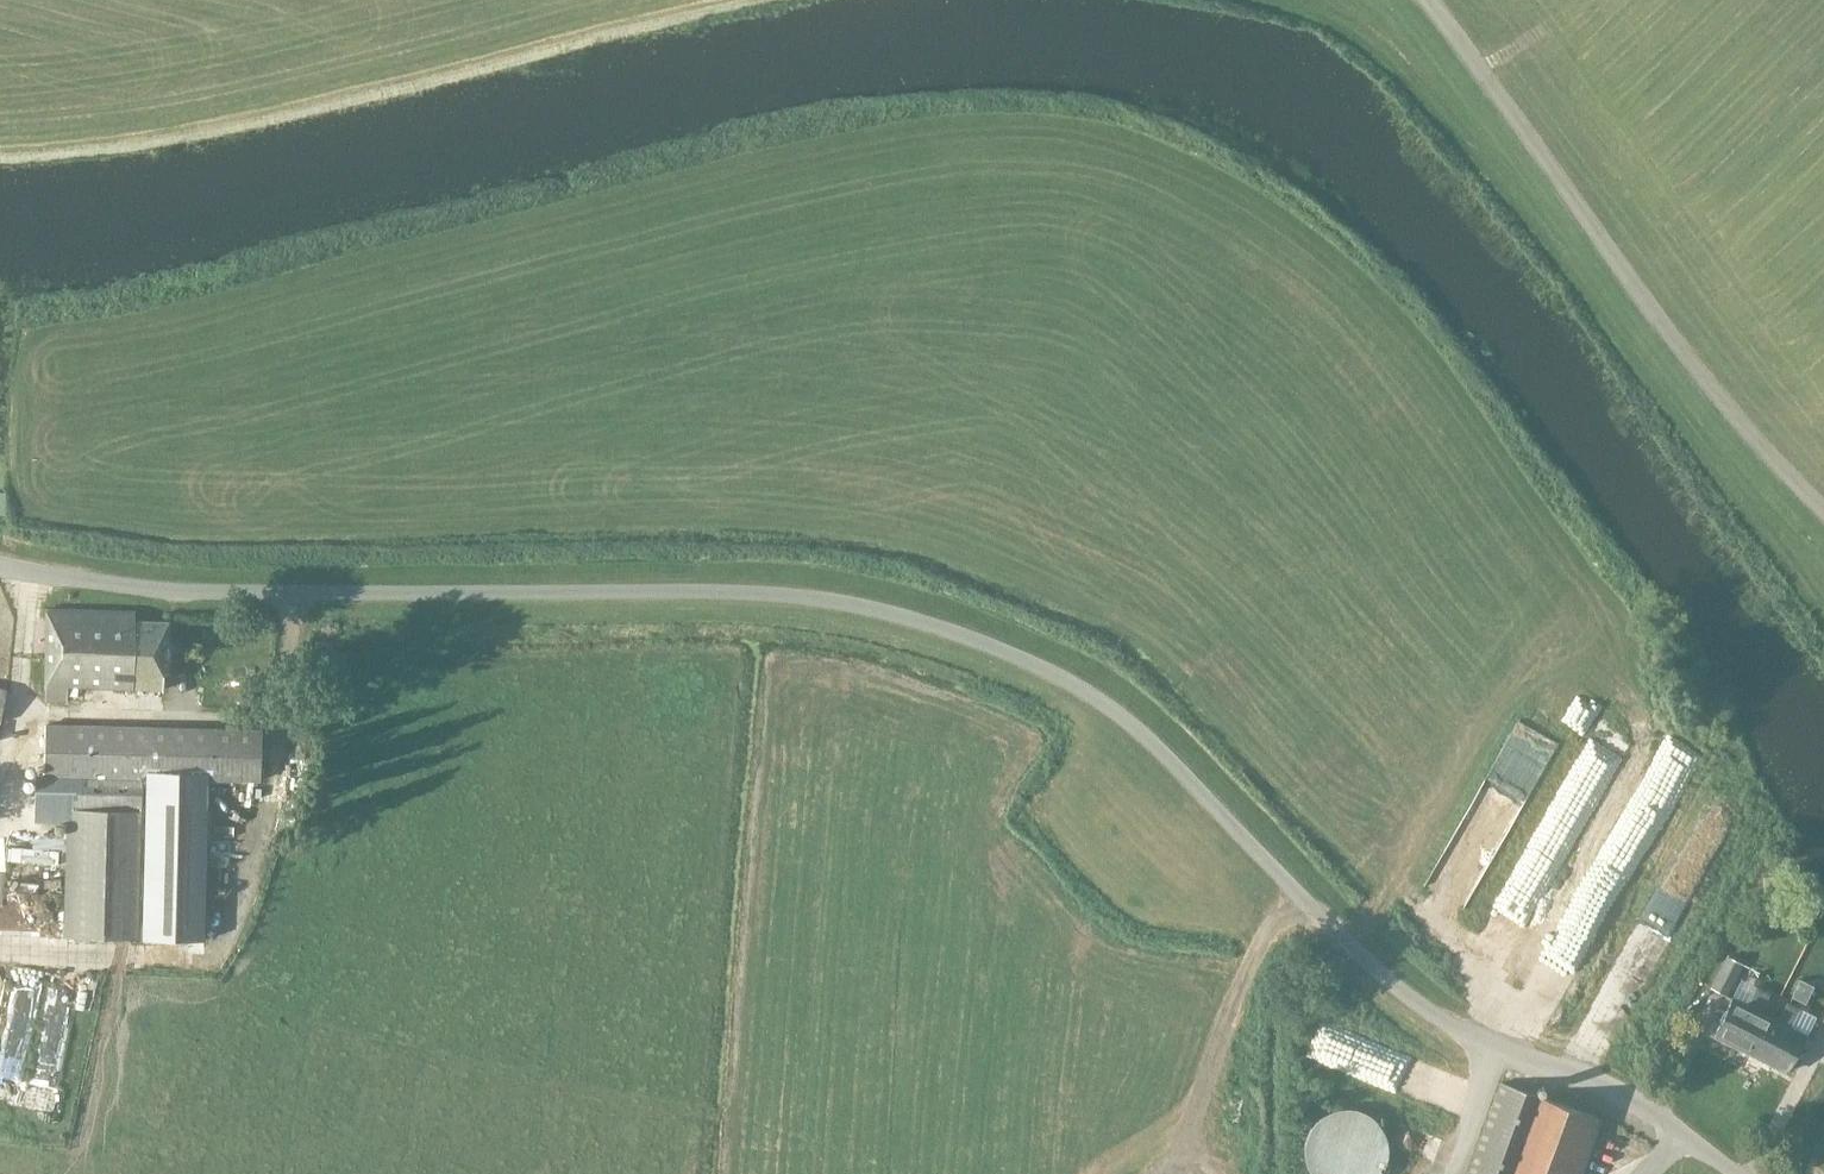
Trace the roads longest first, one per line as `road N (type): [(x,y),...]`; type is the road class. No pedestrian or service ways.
road 1 (unclassified): [(0,567),(175,595),(787,595),(930,626),(1065,683),(1148,741),(1365,965),(1424,1011),(1468,1037),(1624,1097),(1734,1173)]
road 2 (unclassified): [(1422,0),(1707,391),(1823,519)]

